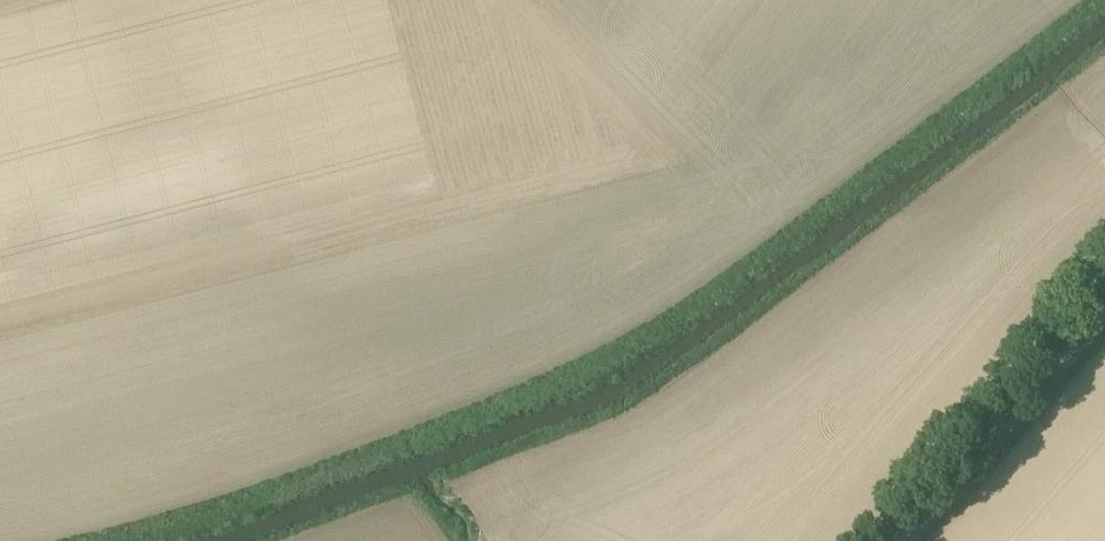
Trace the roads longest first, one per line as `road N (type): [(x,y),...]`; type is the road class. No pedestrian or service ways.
road 1 (unclassified): [(1104,318),(907,540)]

